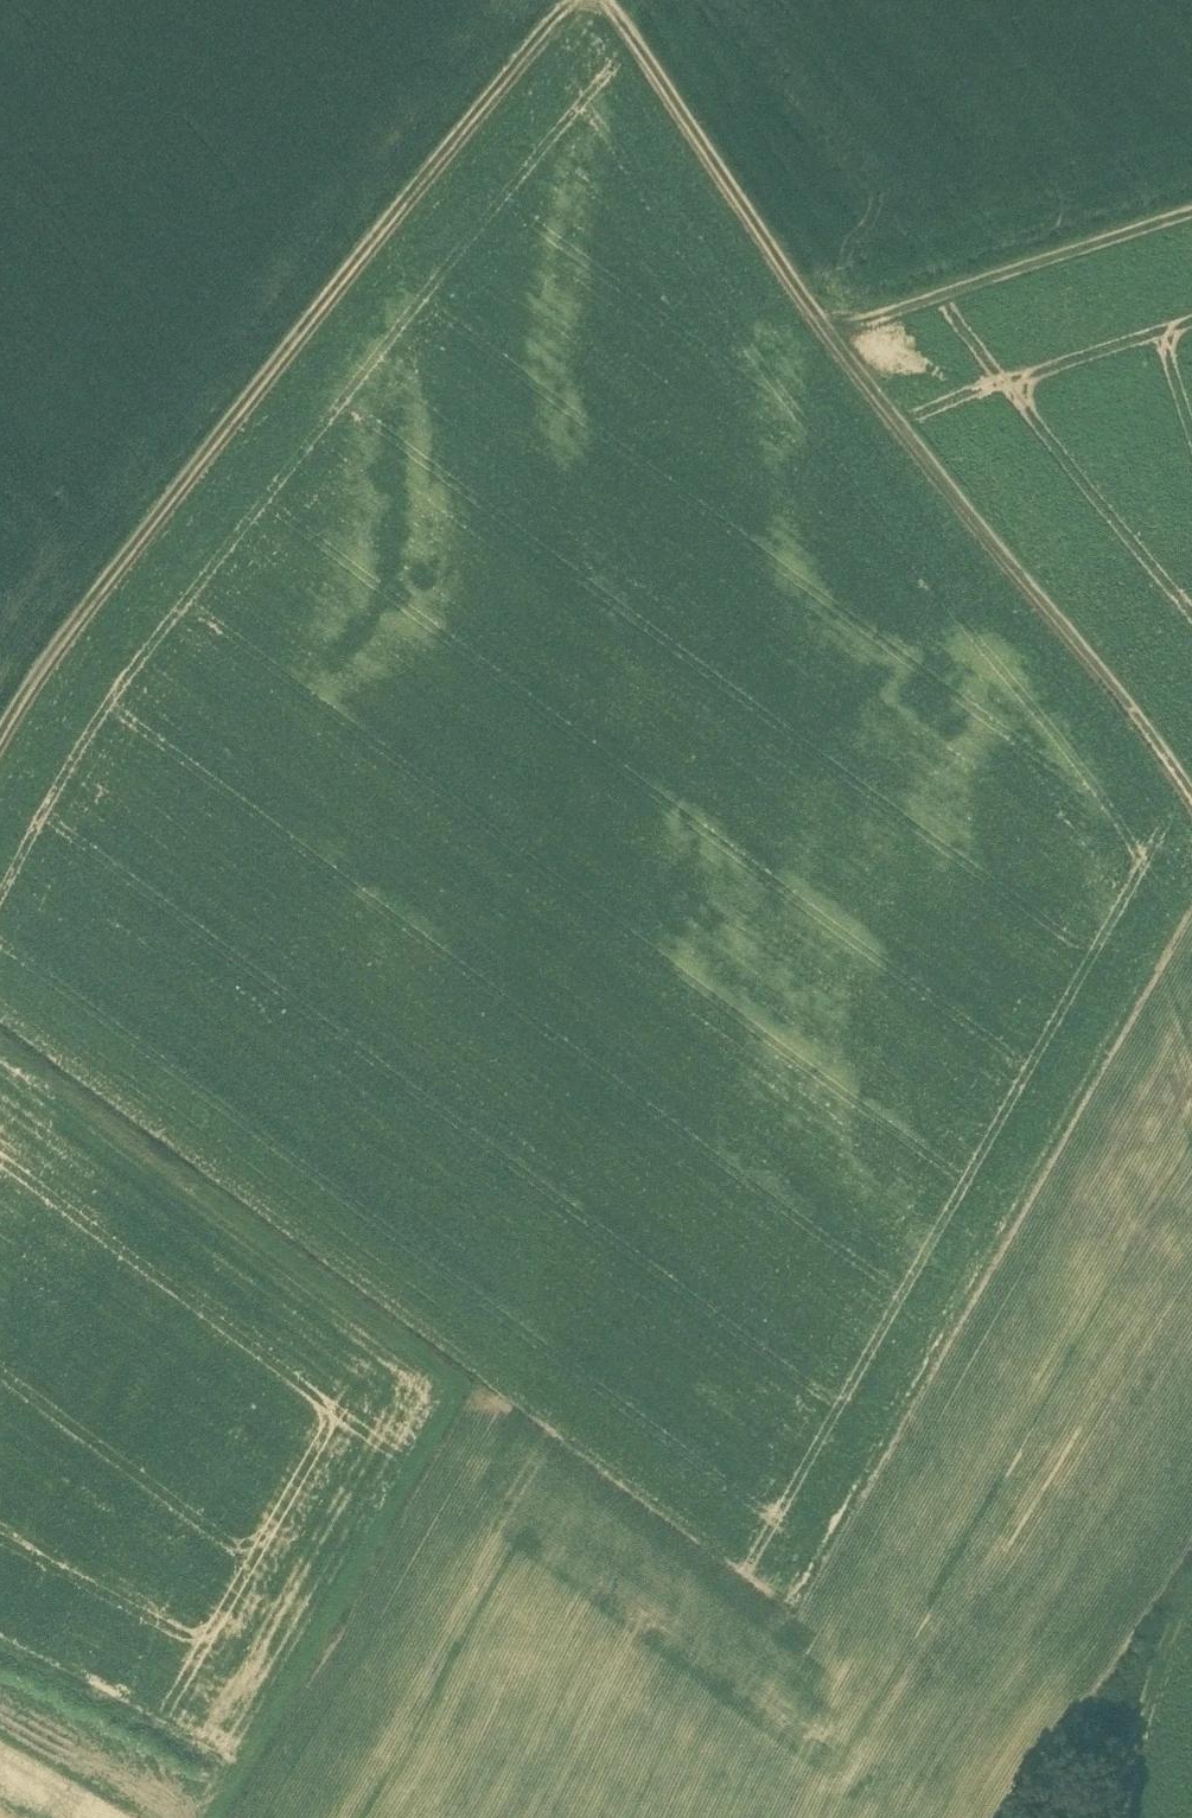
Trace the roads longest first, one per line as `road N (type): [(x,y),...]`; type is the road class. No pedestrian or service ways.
road 1 (track): [(567,0),(44,654),(0,731)]
road 2 (track): [(1191,813),(833,326)]
road 3 (track): [(833,326),(607,0)]
road 4 (track): [(1191,215),(833,326)]

